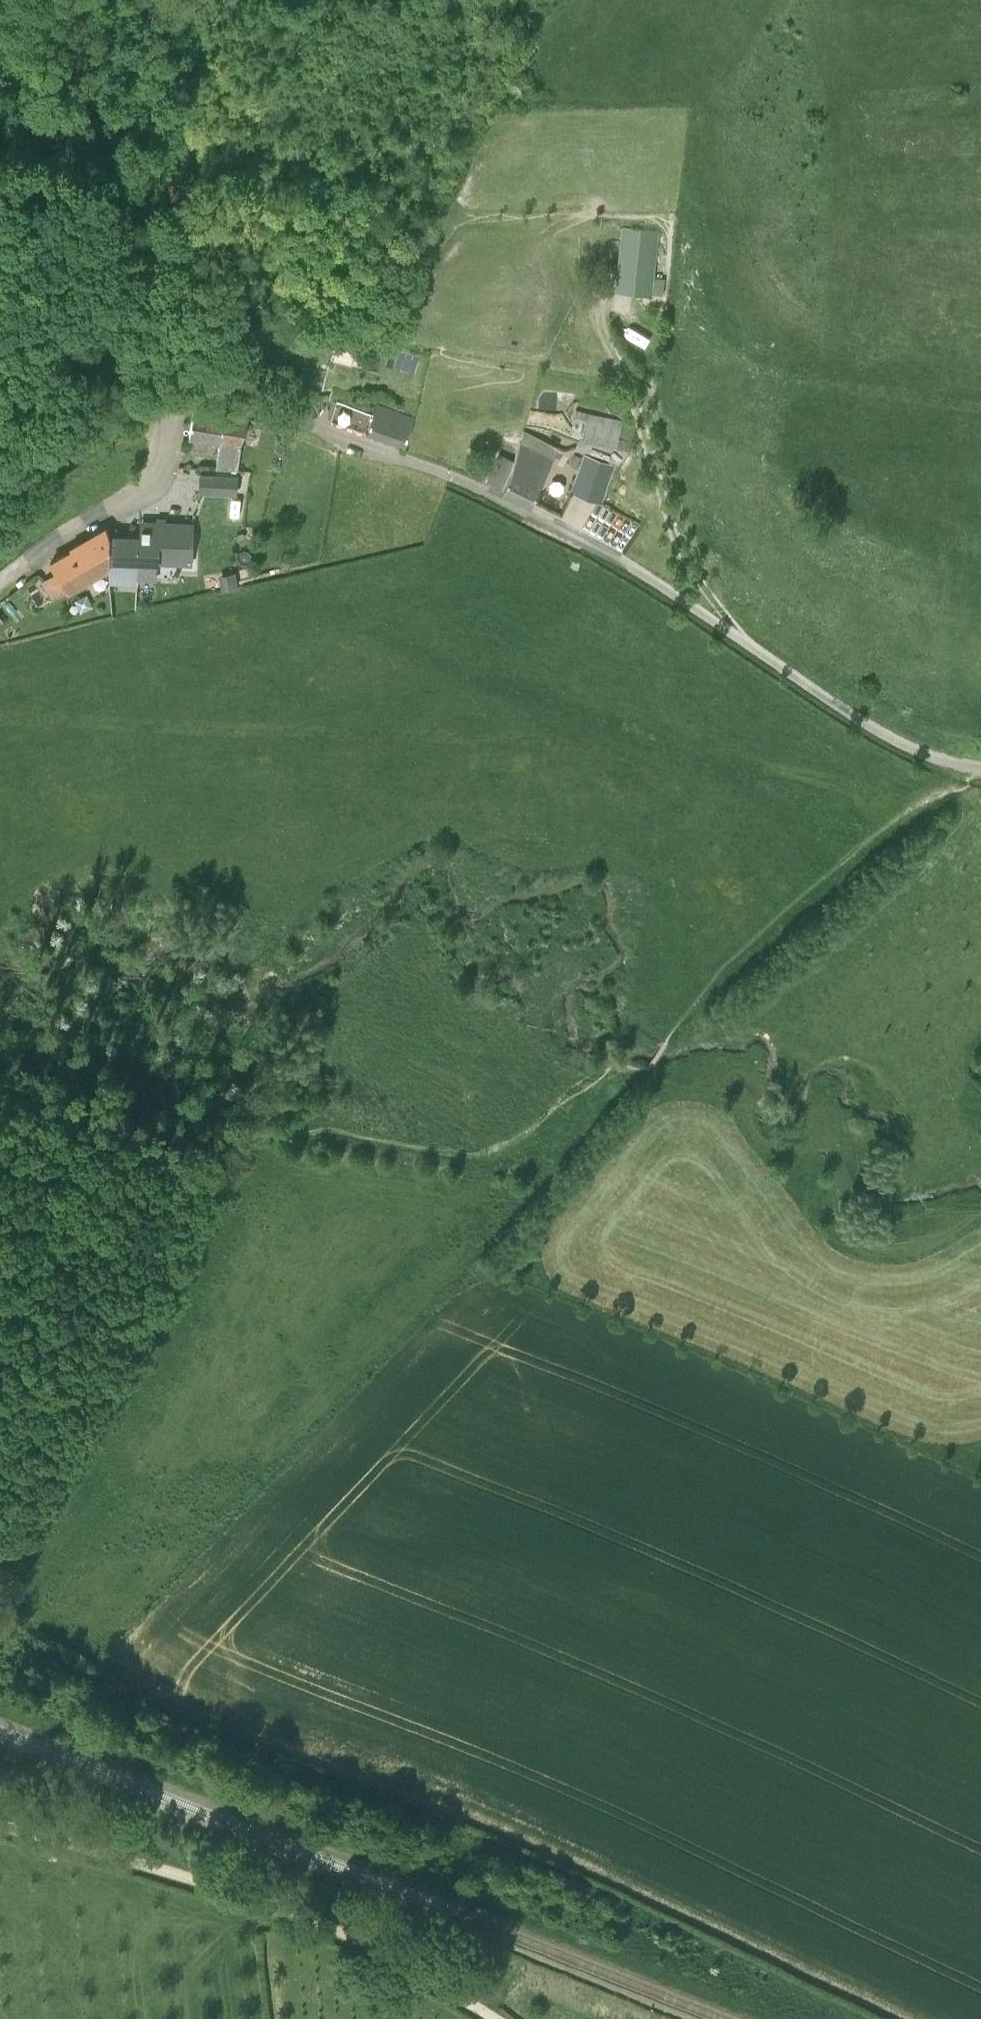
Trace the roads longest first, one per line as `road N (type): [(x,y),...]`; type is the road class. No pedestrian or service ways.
road 1 (unclassified): [(20,565),(148,487),(180,403),(214,398),(453,475),(558,524),(876,730),(944,761),(980,767)]
road 2 (track): [(496,2018),(351,1937),(277,1906),(0,1824)]

